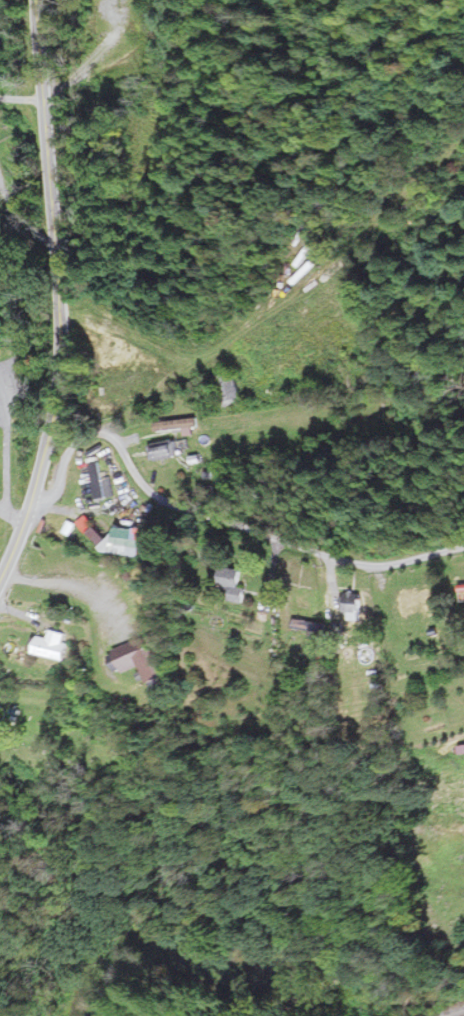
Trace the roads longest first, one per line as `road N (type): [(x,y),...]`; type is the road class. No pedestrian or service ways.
road 1 (residential): [(29,508),(44,507),(73,443),(98,432),(129,437),(177,512),(278,566),(463,566)]
road 2 (secondary): [(24,523),(48,437),(61,320),(37,0)]

